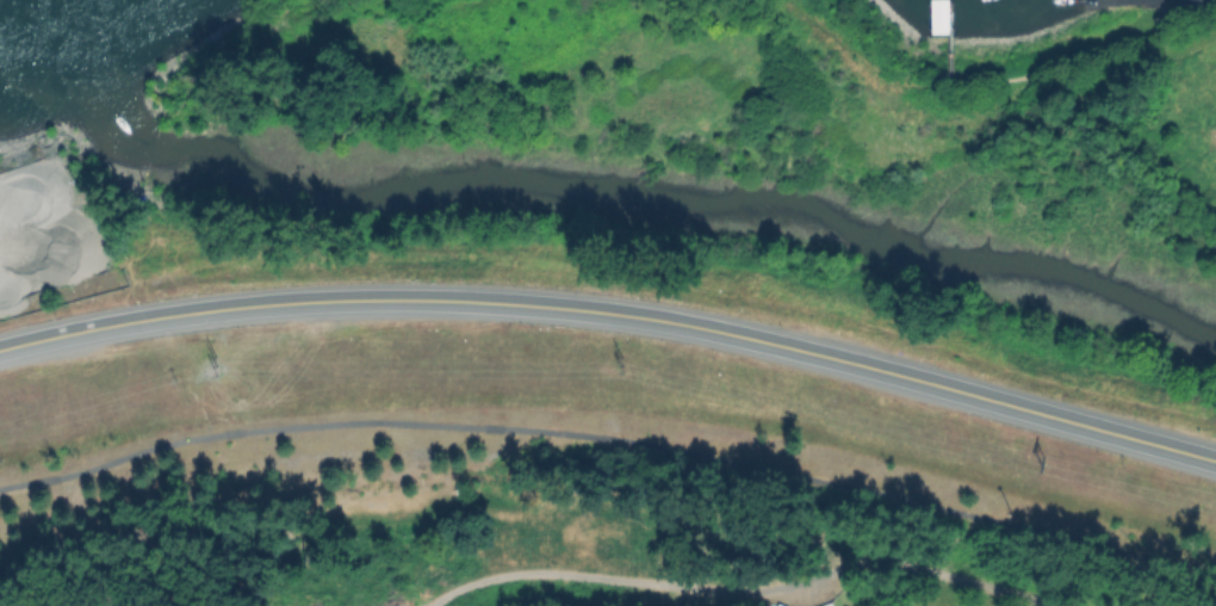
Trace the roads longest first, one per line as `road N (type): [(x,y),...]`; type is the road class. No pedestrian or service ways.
road 1 (secondary): [(0,351),(265,307),(426,301),(577,310),(870,367),(1215,462)]

